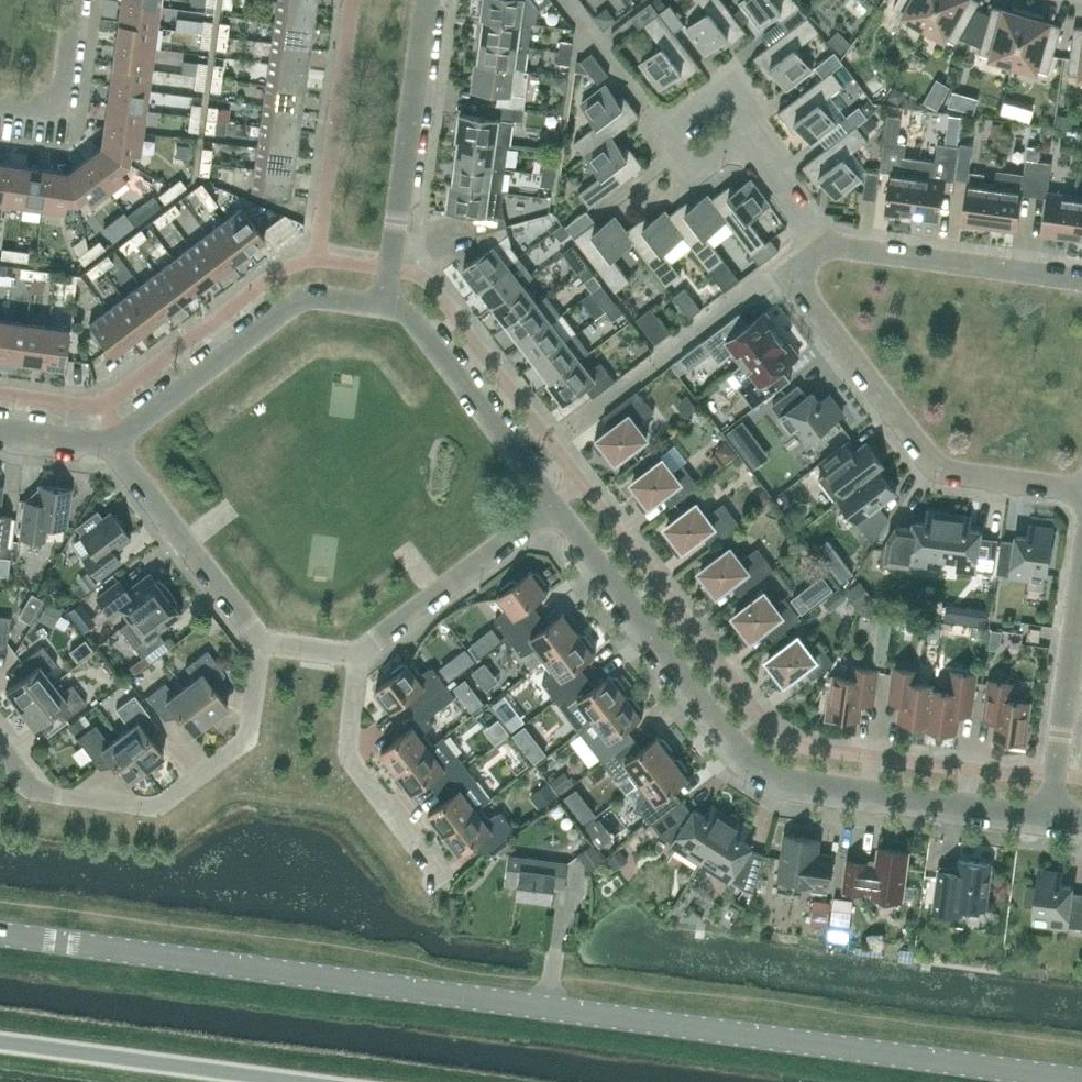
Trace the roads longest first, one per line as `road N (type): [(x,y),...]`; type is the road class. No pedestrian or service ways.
road 1 (secondary): [(1081,1080),(0,933)]
road 2 (residential): [(1050,816),(762,776),(556,504)]
road 3 (residential): [(1081,496),(948,479),(933,468),(795,278),(812,255)]
road 4 (residential): [(259,642),(248,735),(157,807),(59,796),(32,784),(0,739)]
road 5 (residential): [(111,444),(291,310),(321,301),(392,310)]
road 6 (residential): [(392,310),(435,0)]
road 7 (unclassified): [(297,1081),(0,1042)]
road 8 (residential): [(1081,282),(812,255)]
road 9 (residential): [(556,504),(392,310)]
road 10 (residential): [(364,660),(556,504)]
road 11 (residential): [(259,642),(111,444)]
road 12 (residential): [(812,255),(742,117),(679,175)]
road 13 (residential): [(431,873),(356,768),(364,660)]
road 14 (residential): [(1050,816),(1081,582)]
road 15 (residential): [(0,110),(62,115),(73,0)]

